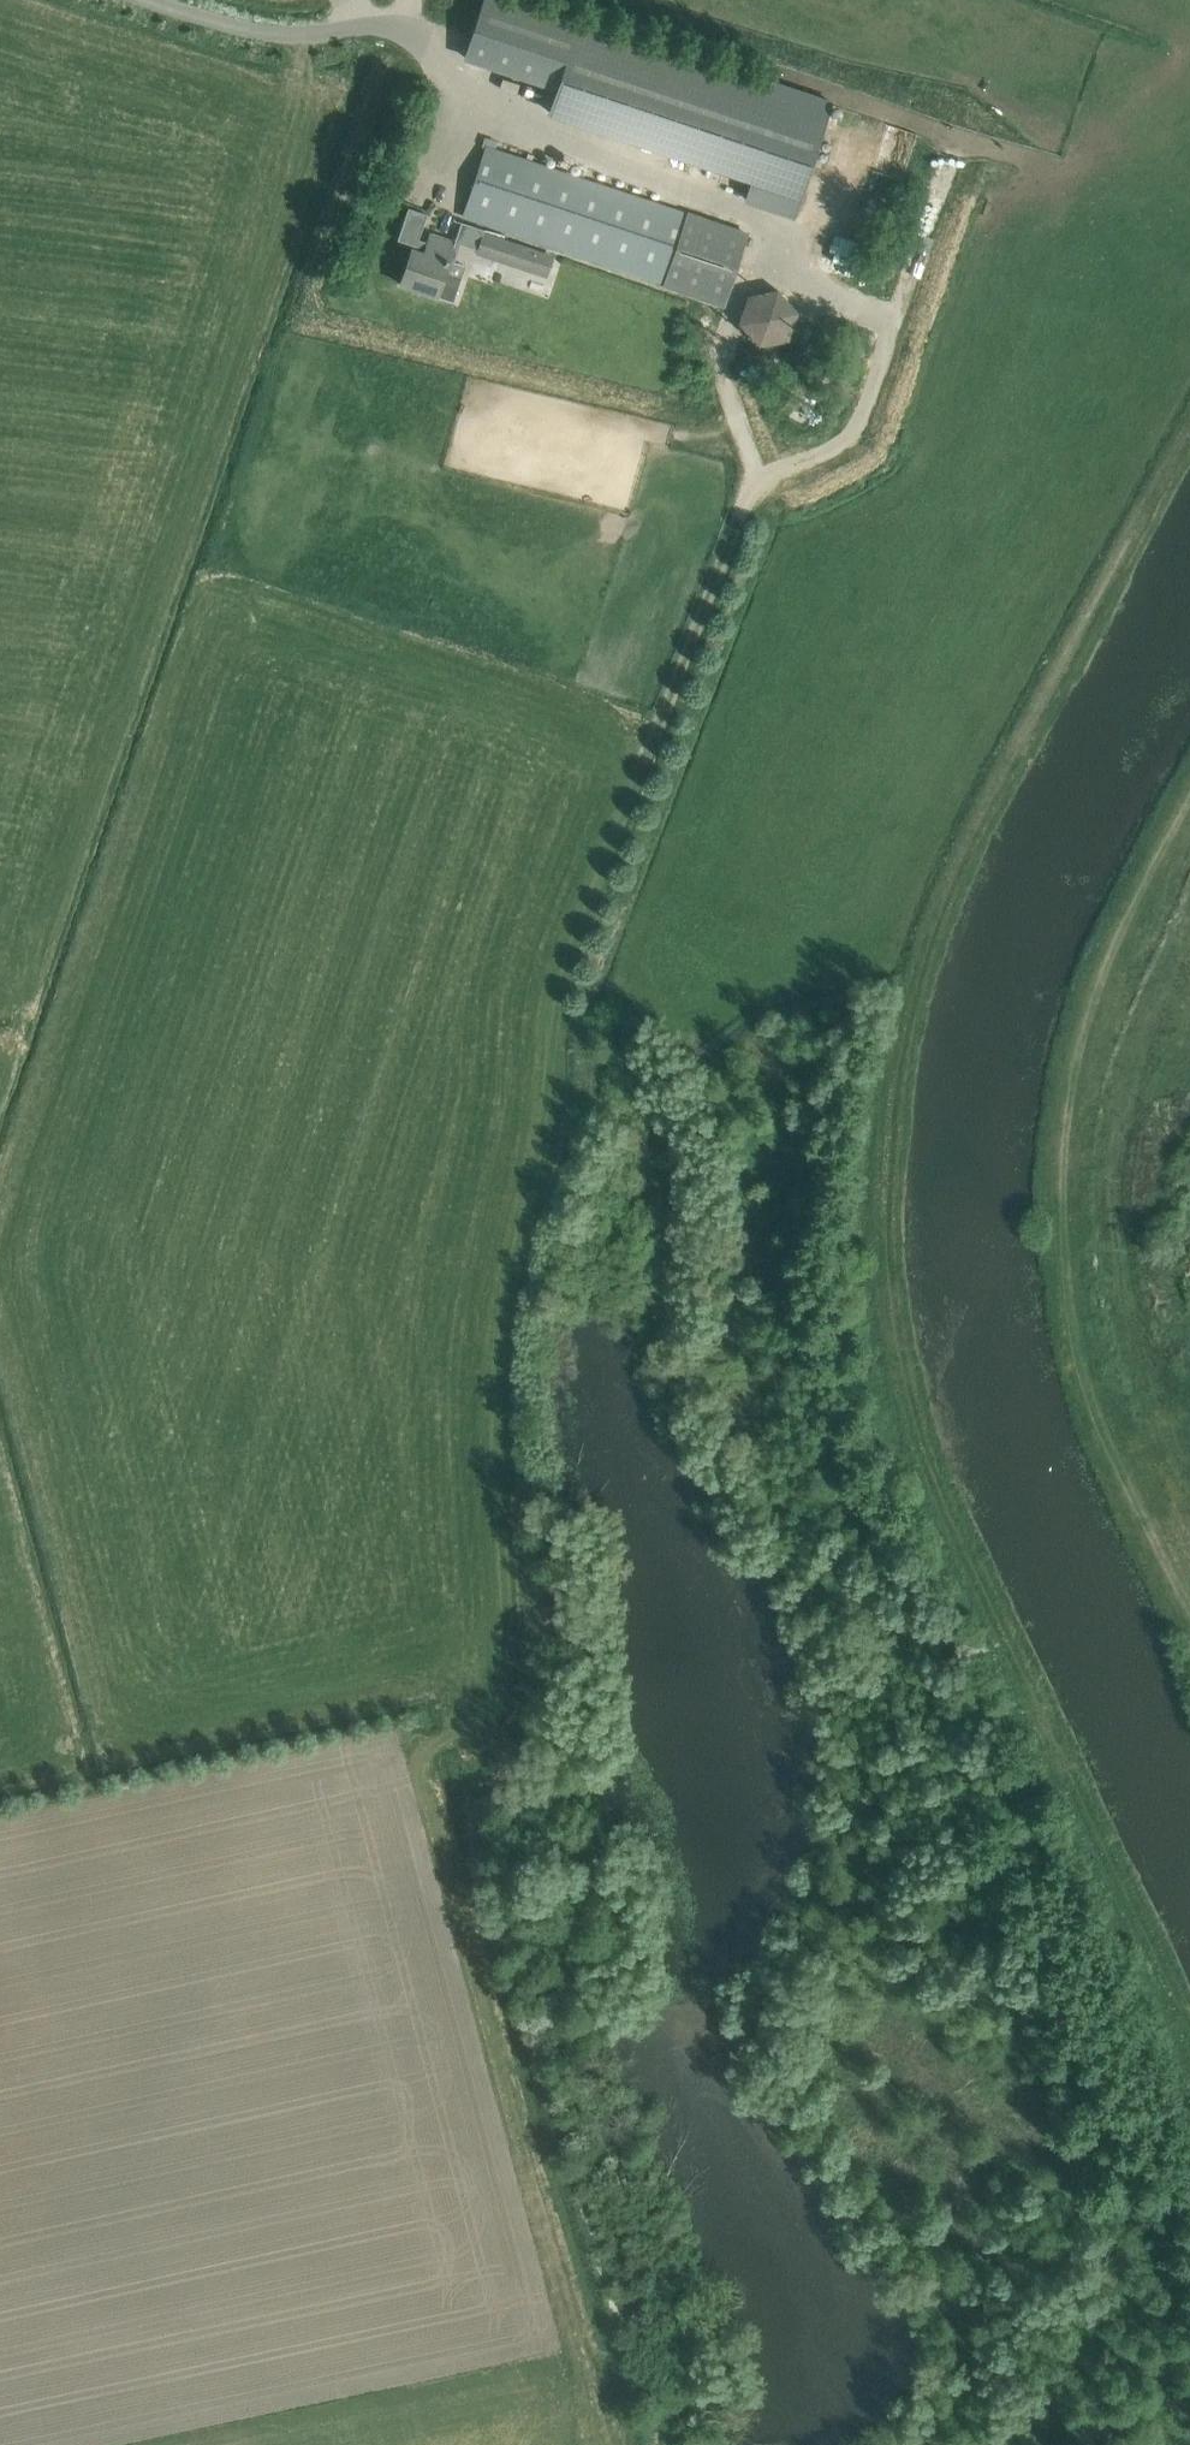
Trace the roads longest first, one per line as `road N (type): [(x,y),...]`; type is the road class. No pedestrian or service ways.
road 1 (unclassified): [(405,0),(387,28),(319,32),(255,31),(149,0)]

